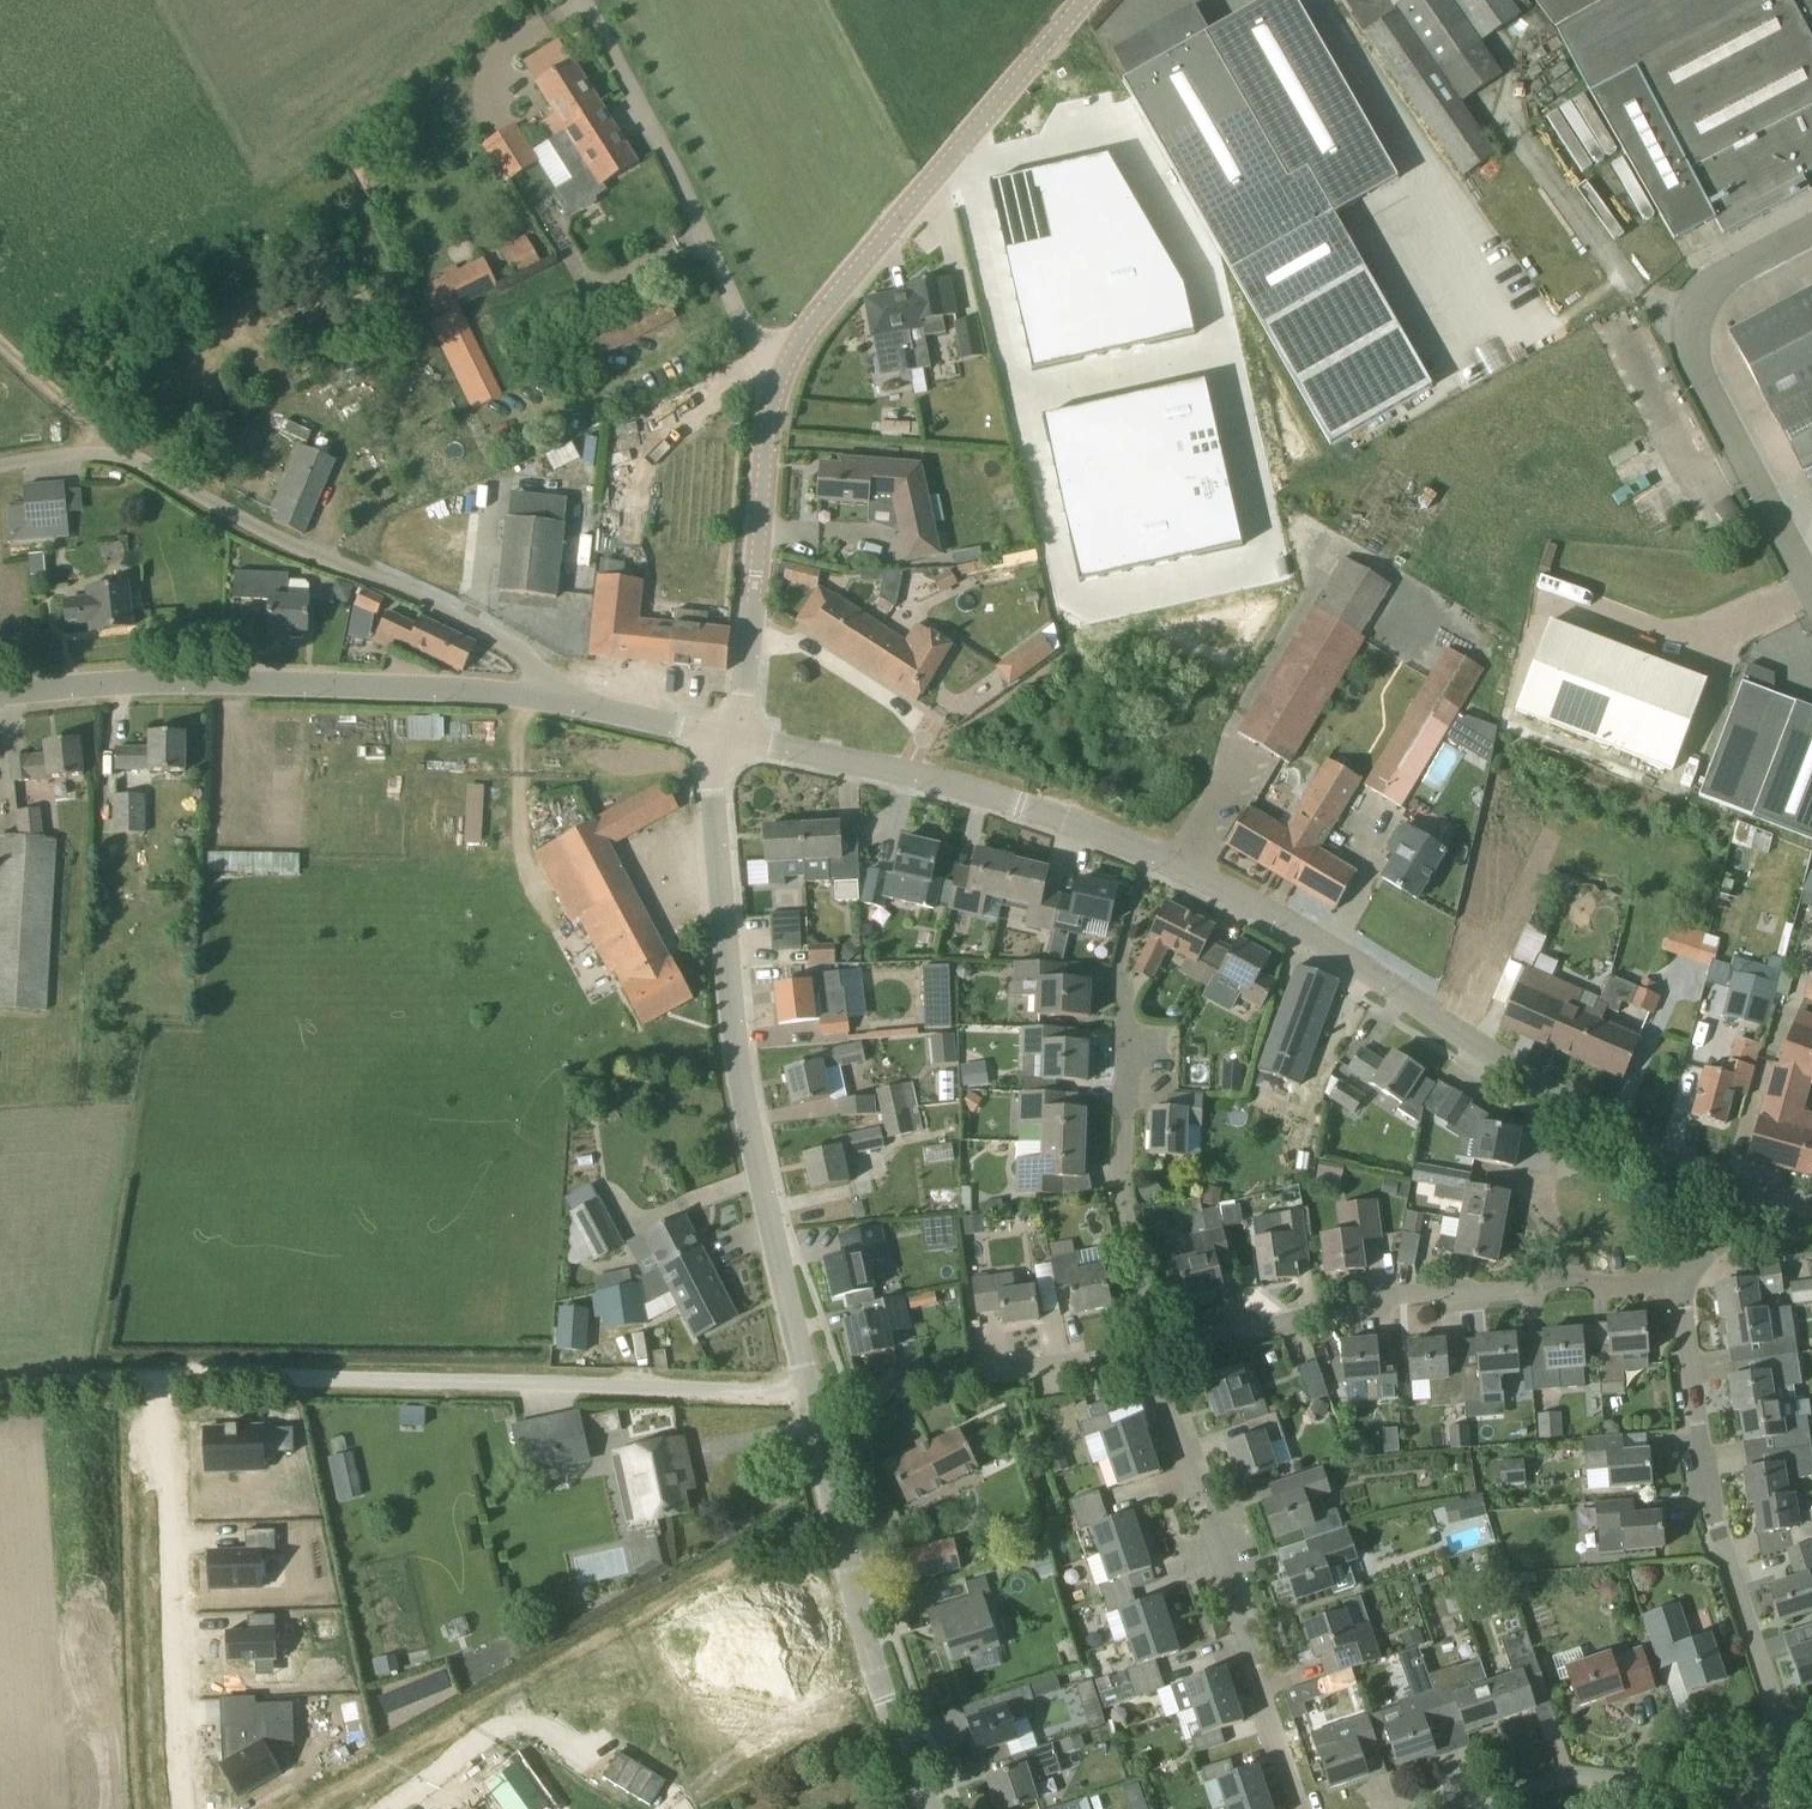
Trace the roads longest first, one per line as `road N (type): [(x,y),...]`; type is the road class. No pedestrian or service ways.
road 1 (tertiary): [(1730,1194),(1499,1063),(1288,925),(1153,856),(951,786),(724,739)]
road 2 (residential): [(808,1388),(761,1167),(718,865),(724,739)]
road 3 (residential): [(167,1376),(808,1388)]
road 4 (residential): [(0,479),(99,459),(291,547),(374,575),(517,647),(553,698)]
road 5 (tertiary): [(553,698),(374,682),(48,691)]
road 6 (residential): [(1778,1751),(1695,1454),(1674,1273)]
road 7 (residential): [(1295,1808),(1152,1354)]
road 8 (unclassified): [(784,369),(807,329),(1083,0)]
road 9 (unclassified): [(1811,239),(1729,281),(1702,314),(1694,350),(1706,390),(1811,592)]
road 10 (residential): [(932,1808),(888,1706),(808,1388)]
road 11 (residential): [(199,1808),(167,1376)]
road 12 (unclassified): [(784,369),(754,345),(583,0)]
road 13 (residential): [(1152,1354),(1533,1290)]
road 14 (unclassified): [(724,739),(741,692),(767,425),(784,369)]
road 15 (residential): [(808,1388),(1152,1354)]
road 16 (residential): [(1152,1354),(1123,1193),(1132,1037)]
road 17 (residential): [(1372,1808),(1549,1775),(1602,1785)]
road 18 (tertiary): [(724,739),(553,698)]
road 19 (residential): [(0,1389),(167,1376)]
road 20 (track): [(99,459),(91,425),(0,334)]
road 21 (residential): [(522,1719),(393,1808)]
road 22 (residential): [(1753,1804),(1703,1790),(1602,1785)]
road 23 (residential): [(1533,1290),(1644,1289),(1674,1273)]
road 24 (residential): [(1533,1290),(1526,1151)]

